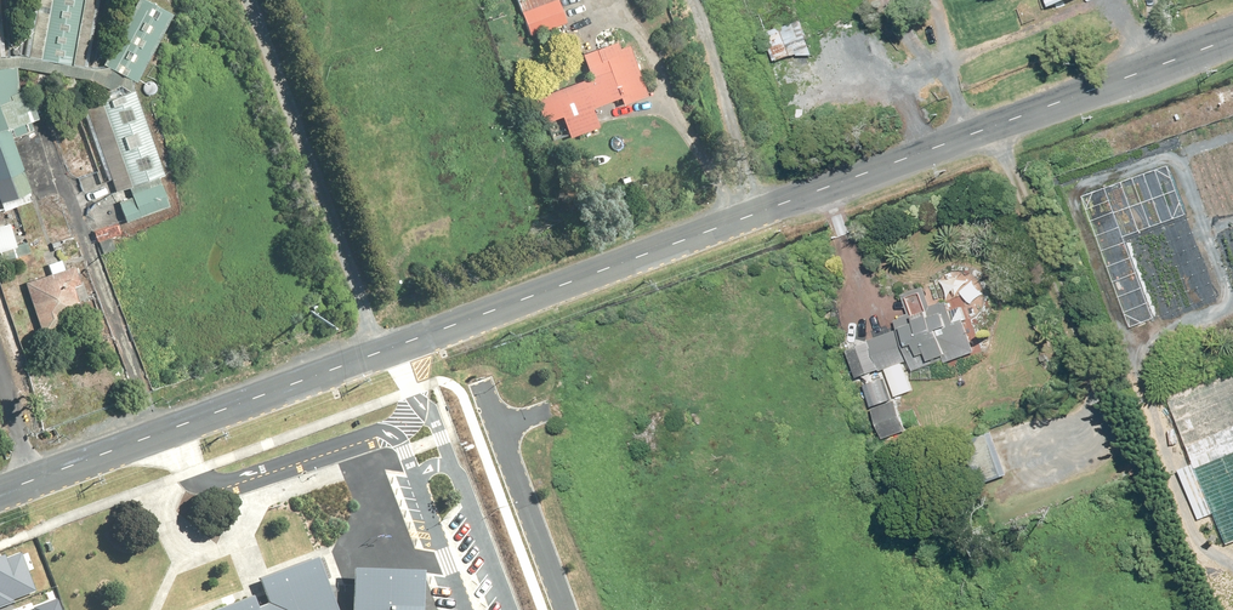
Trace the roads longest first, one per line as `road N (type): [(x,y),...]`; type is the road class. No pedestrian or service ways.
road 1 (secondary): [(1232,38),(0,492)]
road 2 (track): [(1232,138),(1079,184),(1069,206),(1130,373),(1166,362),(1190,326),(1232,303)]
road 3 (track): [(250,0),(378,353)]
road 4 (residential): [(493,424),(563,609)]
road 5 (track): [(1232,298),(1180,154)]
road 6 (track): [(1091,265),(1232,222)]

